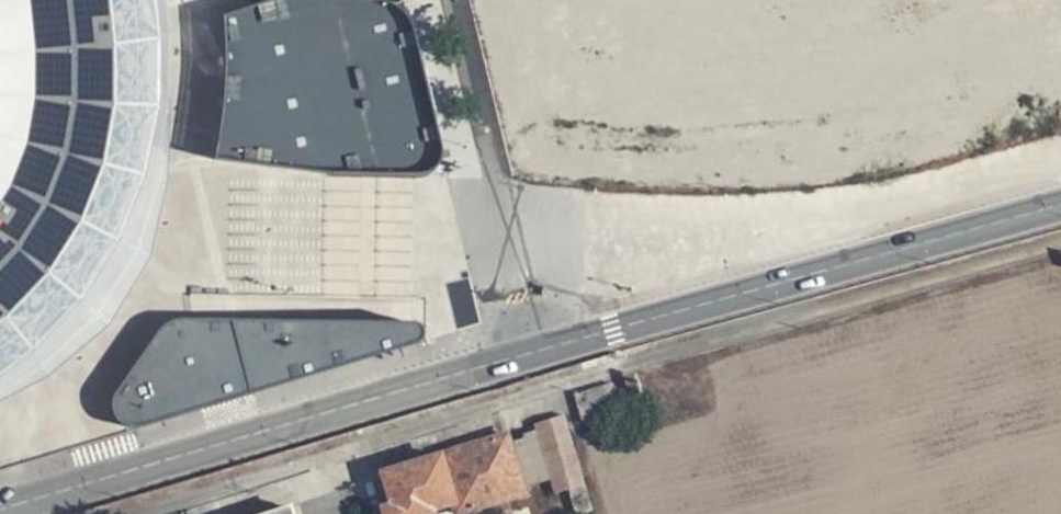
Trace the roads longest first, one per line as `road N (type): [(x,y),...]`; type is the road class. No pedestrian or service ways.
road 1 (unclassified): [(0,513),(499,360),(1060,204)]

